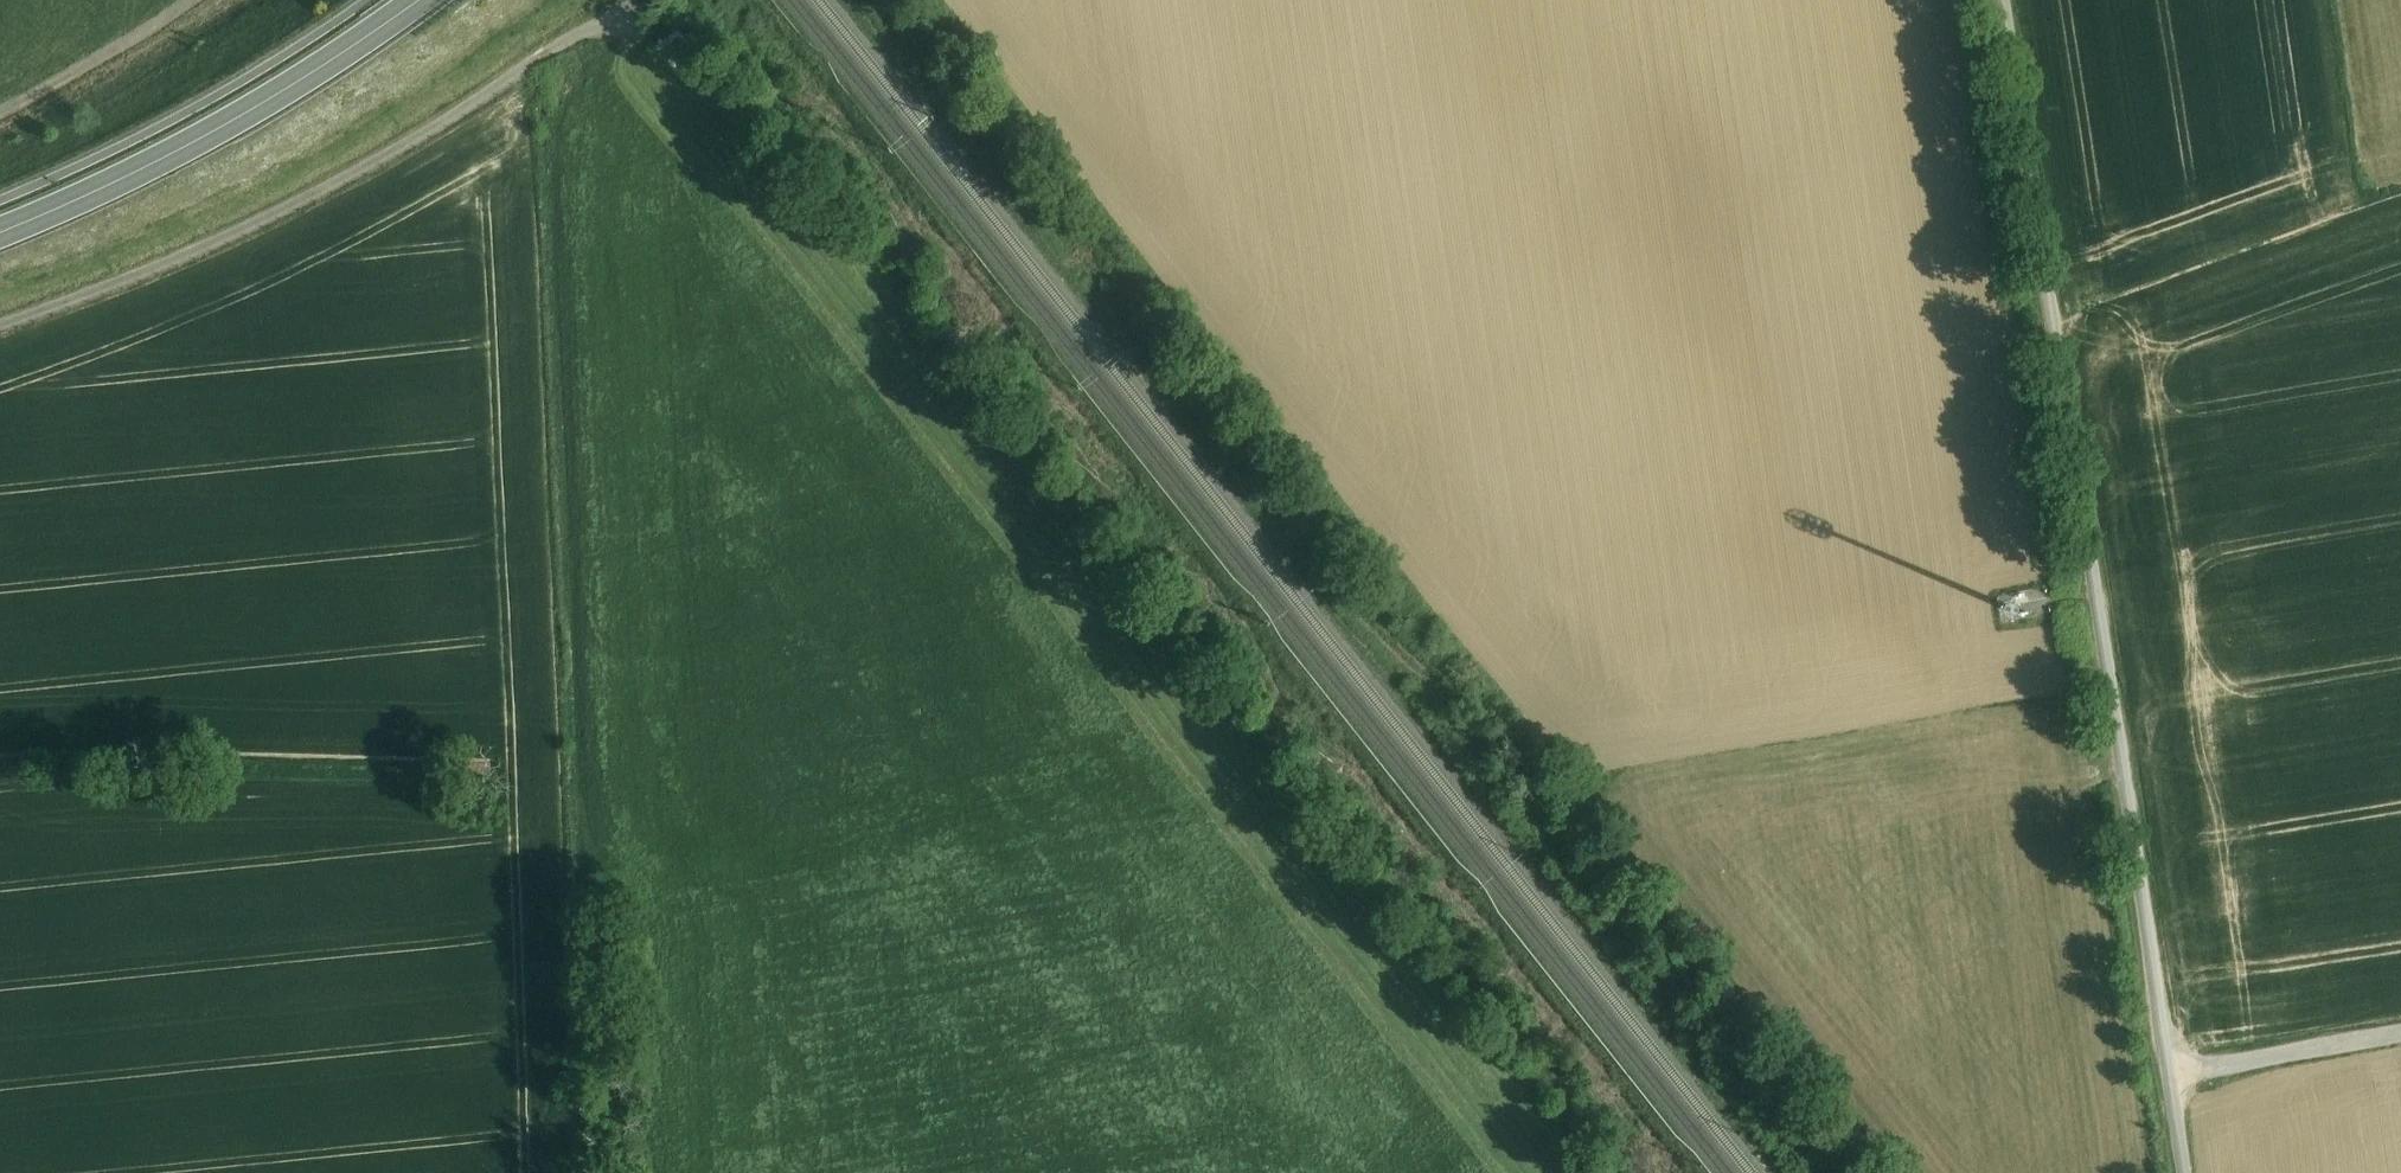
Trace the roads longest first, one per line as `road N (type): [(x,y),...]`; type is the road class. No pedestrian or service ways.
road 1 (unclassified): [(1995,0),(2183,1172)]
road 2 (secondary): [(0,224),(155,154),(398,0)]

